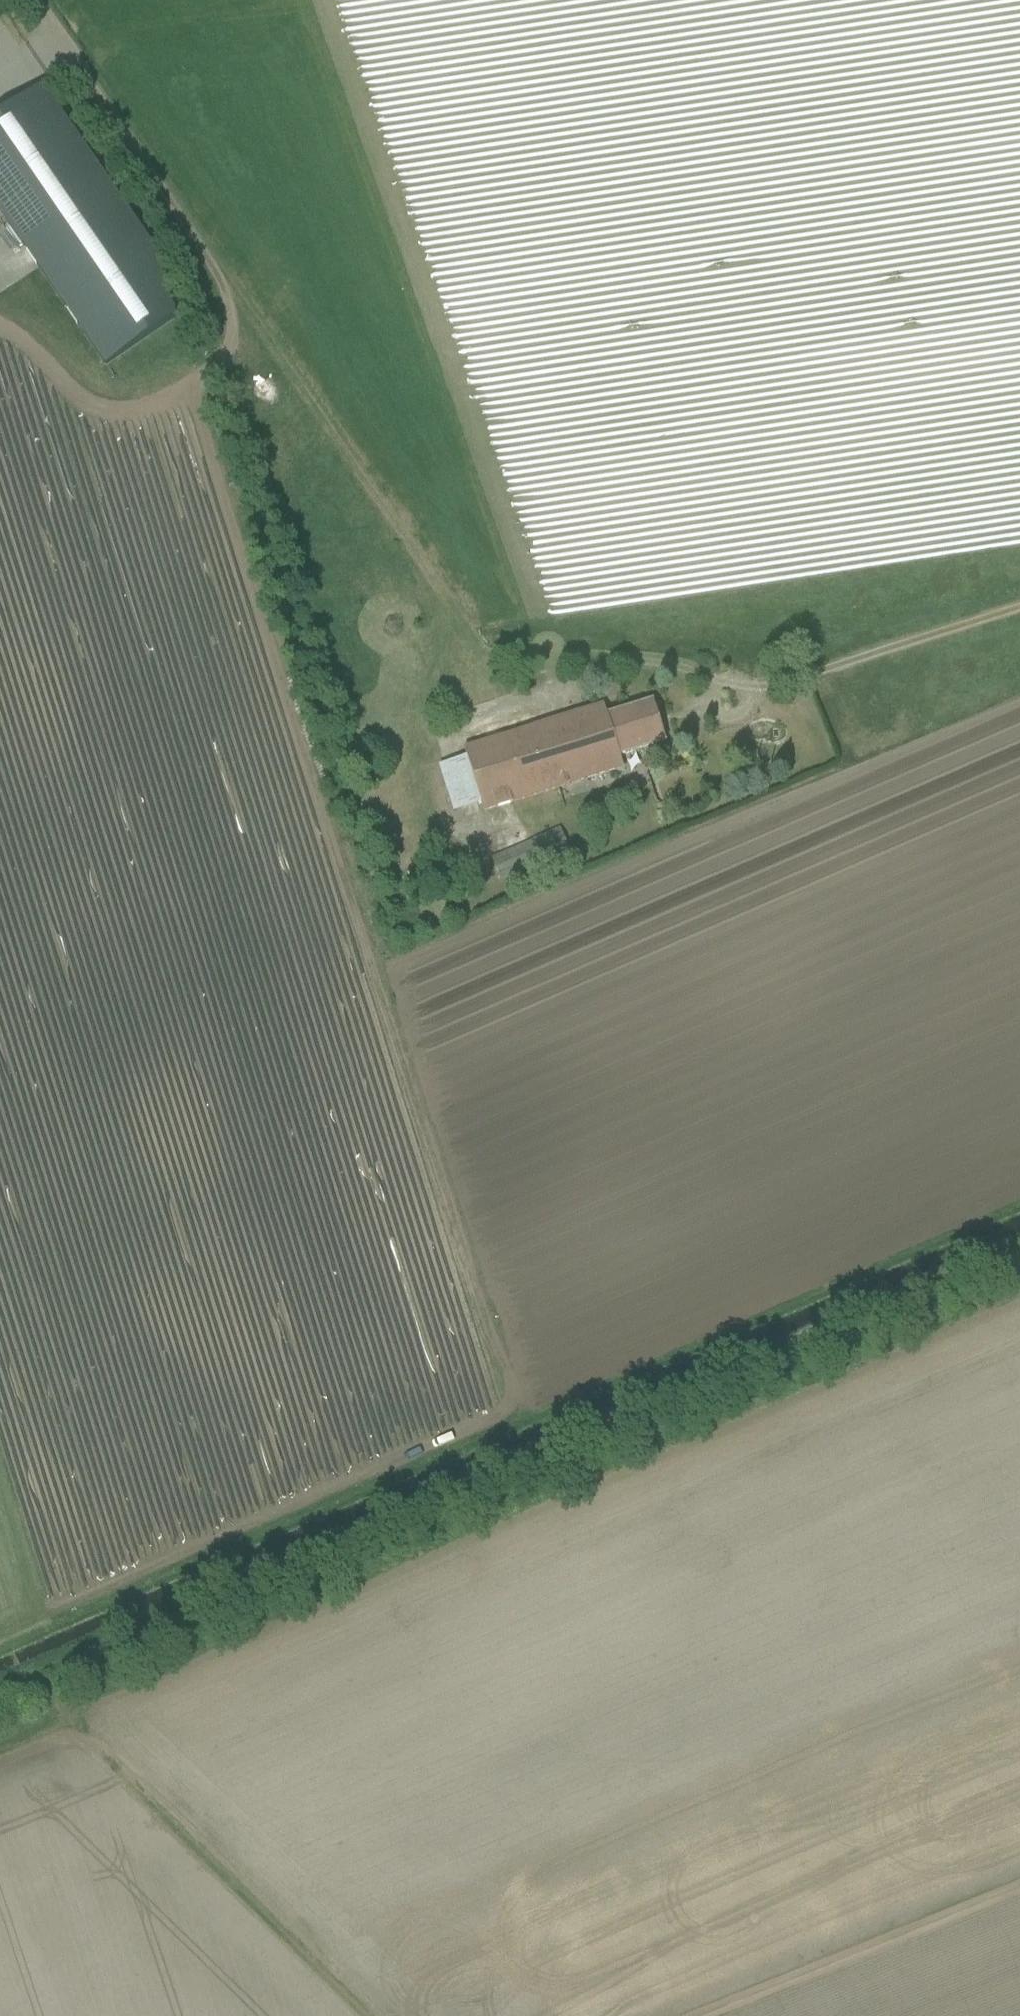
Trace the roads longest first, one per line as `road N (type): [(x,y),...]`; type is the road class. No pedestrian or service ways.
road 1 (track): [(485,637),(35,0)]
road 2 (track): [(794,680),(1019,609)]

